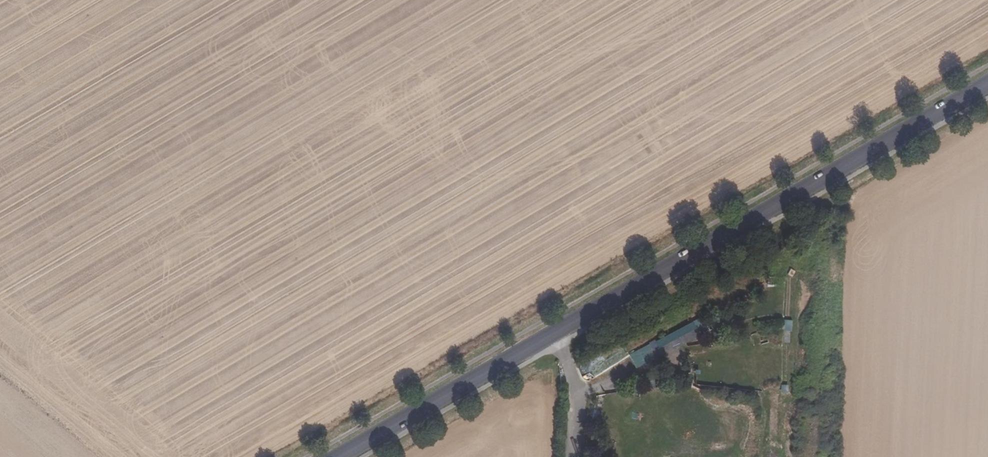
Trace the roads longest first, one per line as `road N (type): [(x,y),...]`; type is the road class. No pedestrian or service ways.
road 1 (secondary): [(343,456),(987,86)]

